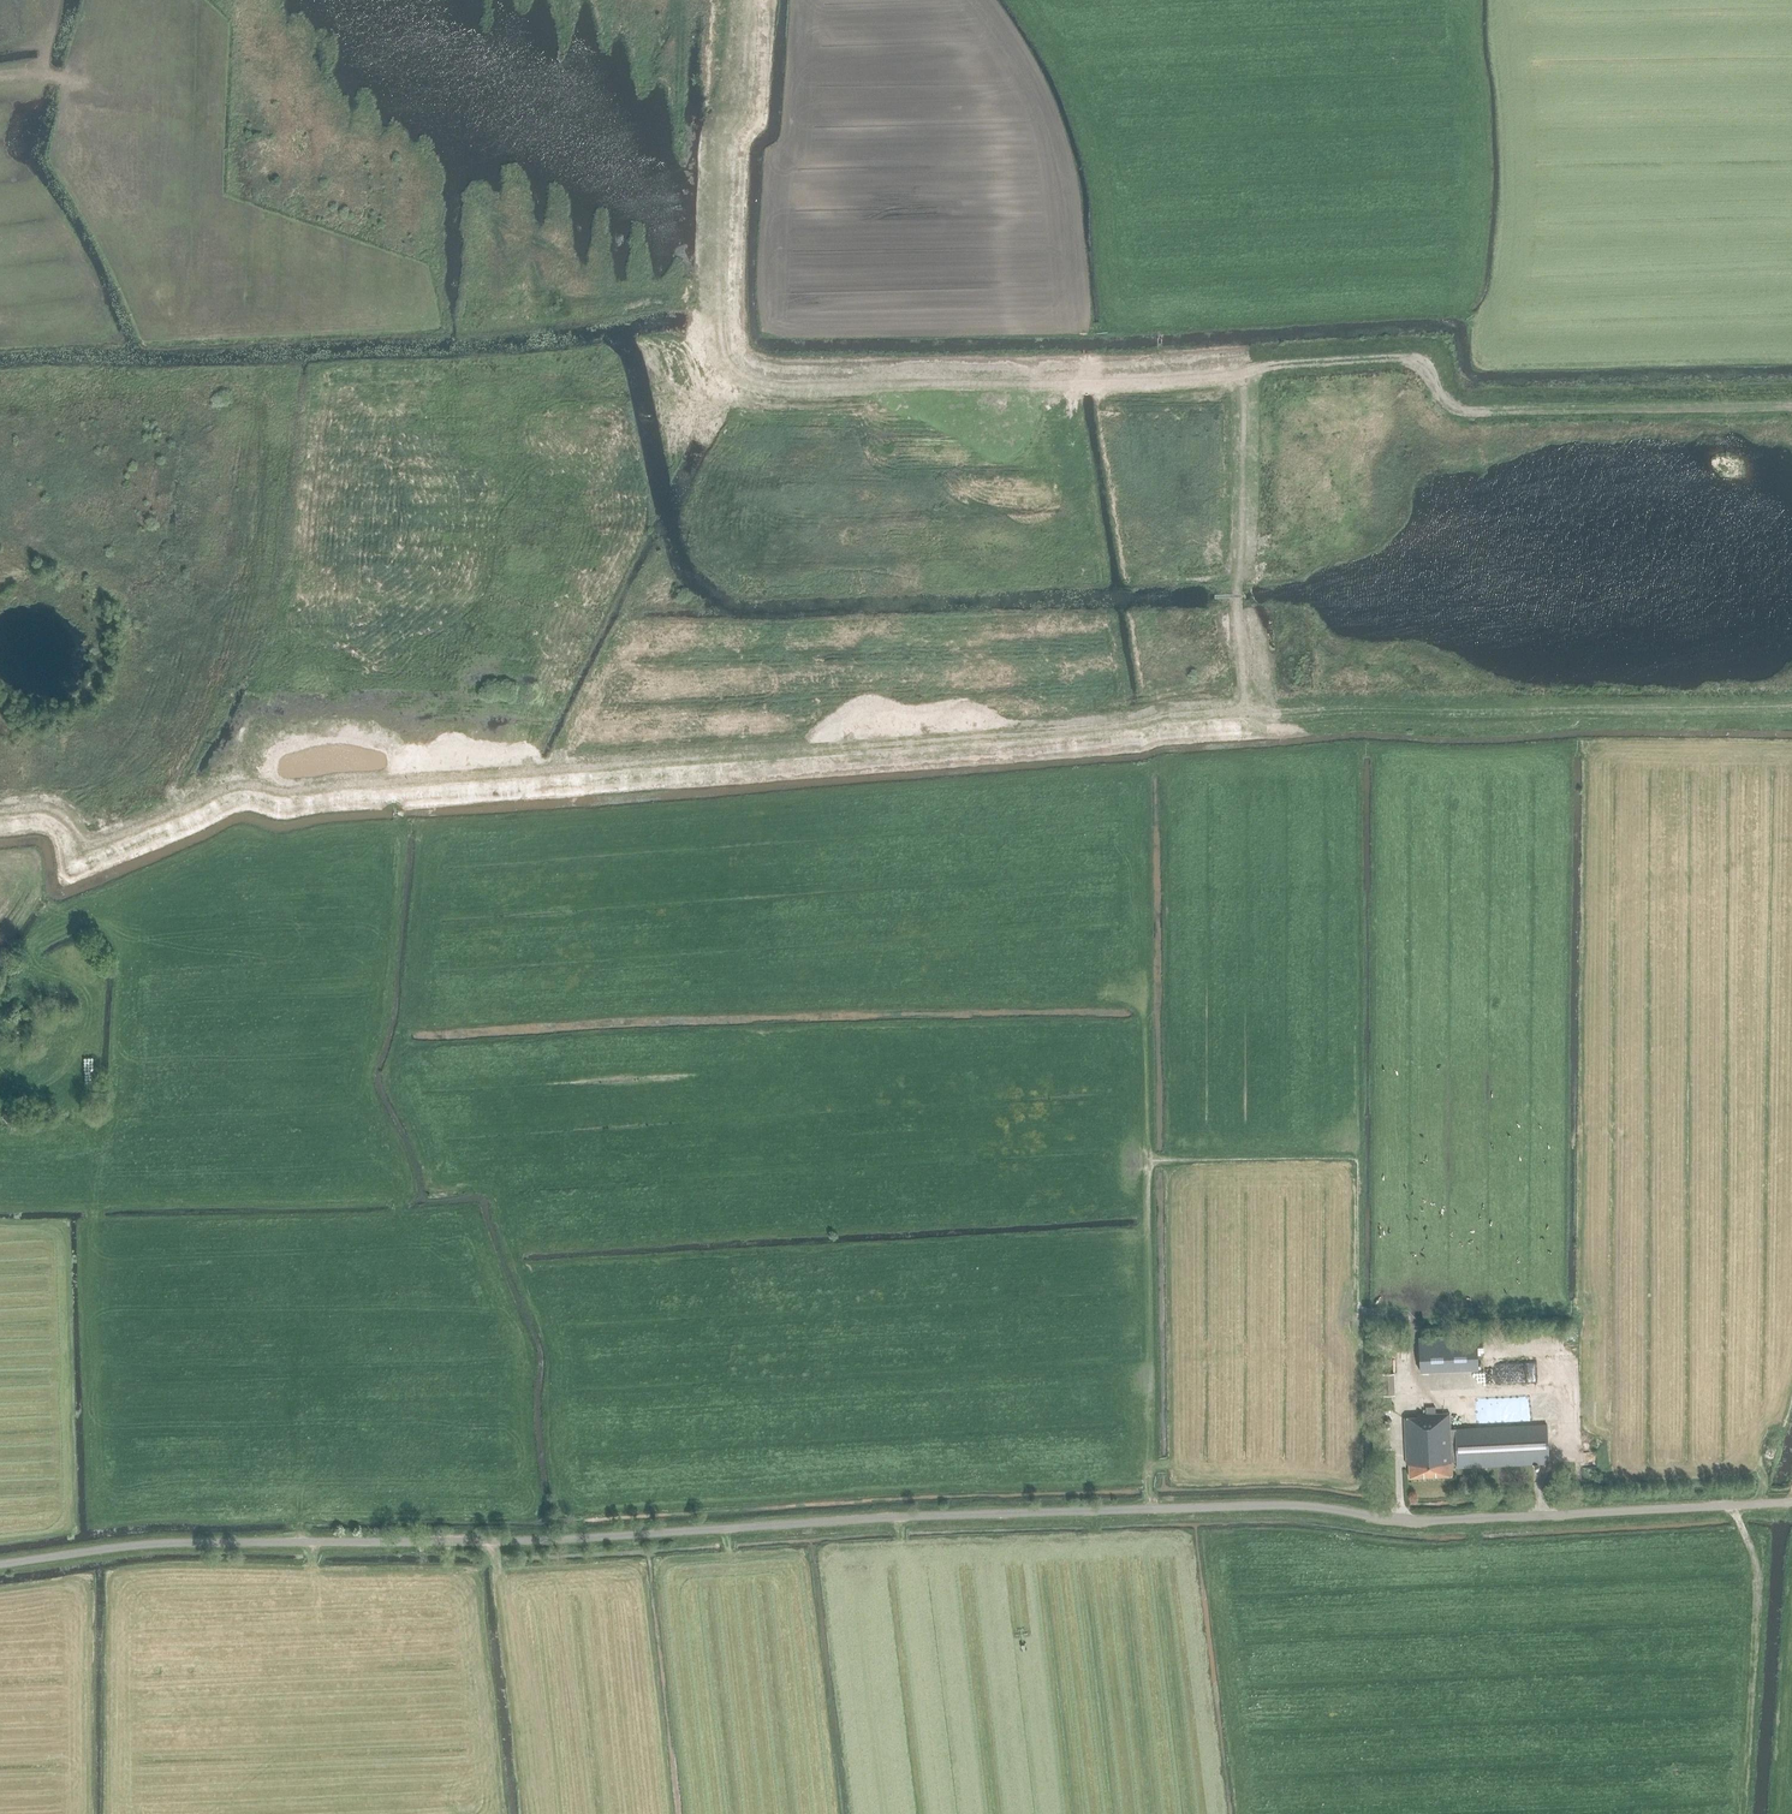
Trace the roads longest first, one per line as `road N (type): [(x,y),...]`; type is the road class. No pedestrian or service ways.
road 1 (tertiary): [(0,1564),(133,1544),(528,1541),(863,1518),(1279,1505),(1418,1521),(1791,1502)]

